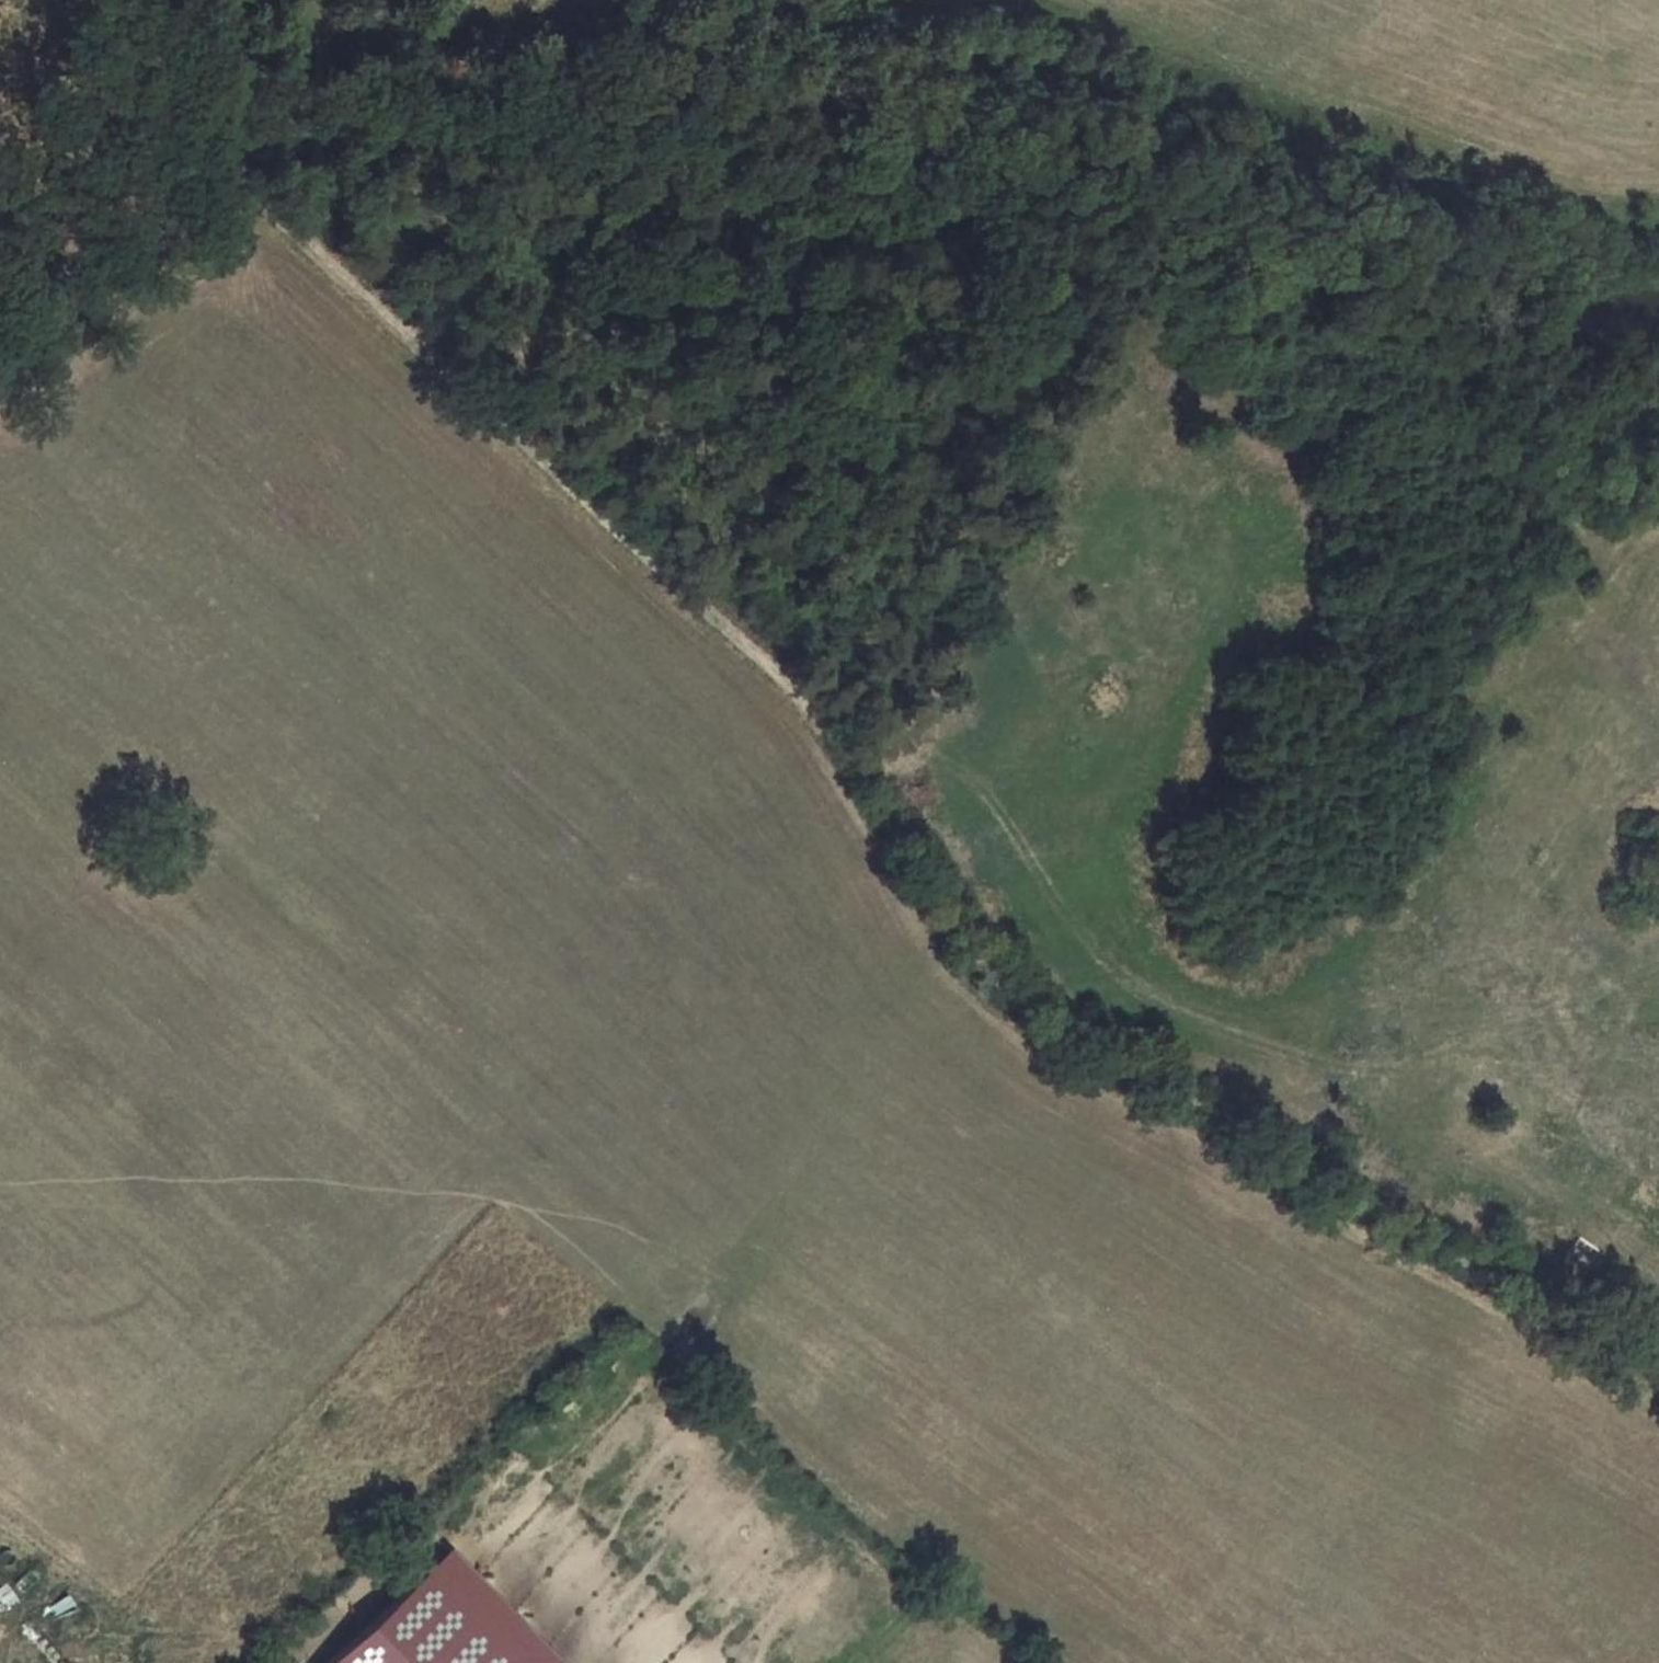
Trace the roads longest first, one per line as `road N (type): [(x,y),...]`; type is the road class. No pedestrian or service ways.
road 1 (track): [(195,39),(272,64),(445,44)]

